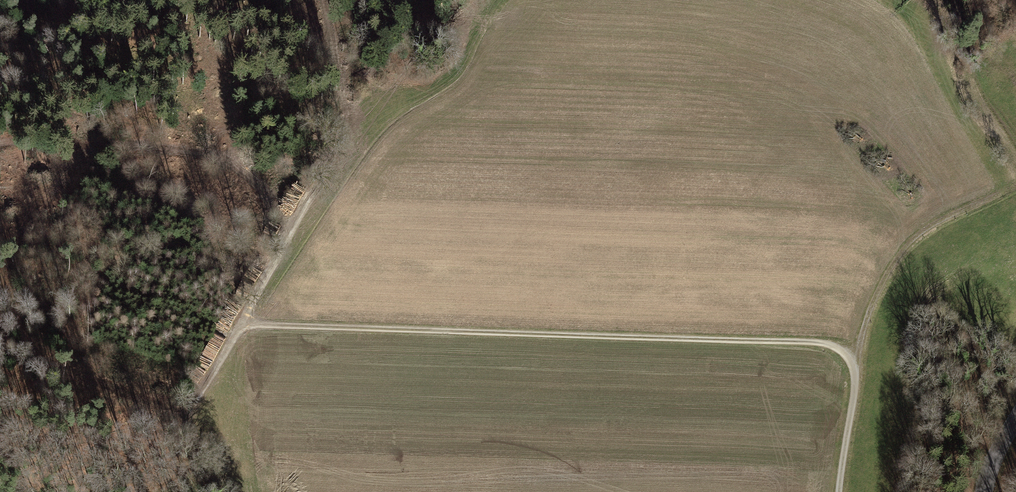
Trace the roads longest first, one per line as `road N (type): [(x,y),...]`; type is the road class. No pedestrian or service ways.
road 1 (track): [(242,324),(827,345),(850,360),(856,379),(839,491)]
road 2 (track): [(325,0),(349,135),(188,418)]
road 3 (track): [(853,365),(874,297),(903,249),(997,190)]

